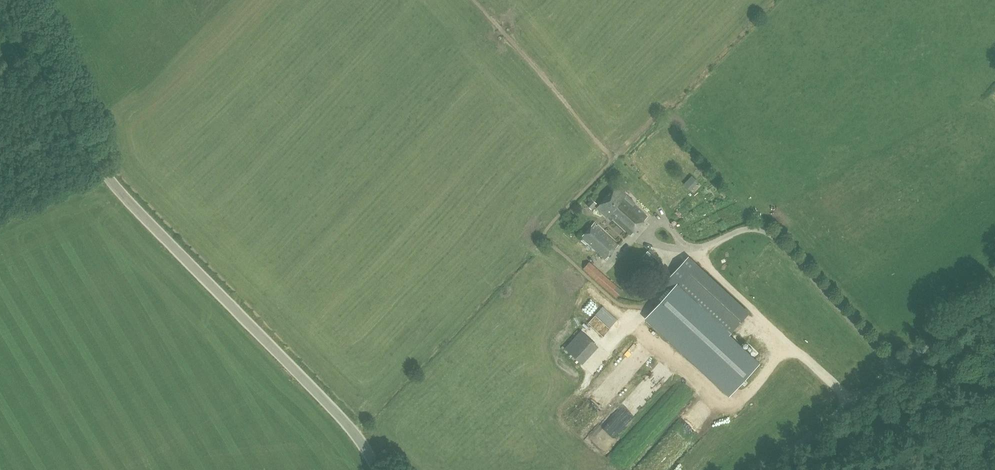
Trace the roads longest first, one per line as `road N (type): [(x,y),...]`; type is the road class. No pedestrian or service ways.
road 1 (tertiary): [(377,469),(329,405),(83,157),(1,0)]
road 2 (tertiary): [(765,469),(891,369)]
road 3 (unclassified): [(987,469),(891,369)]
road 4 (tertiary): [(891,369),(994,289)]

